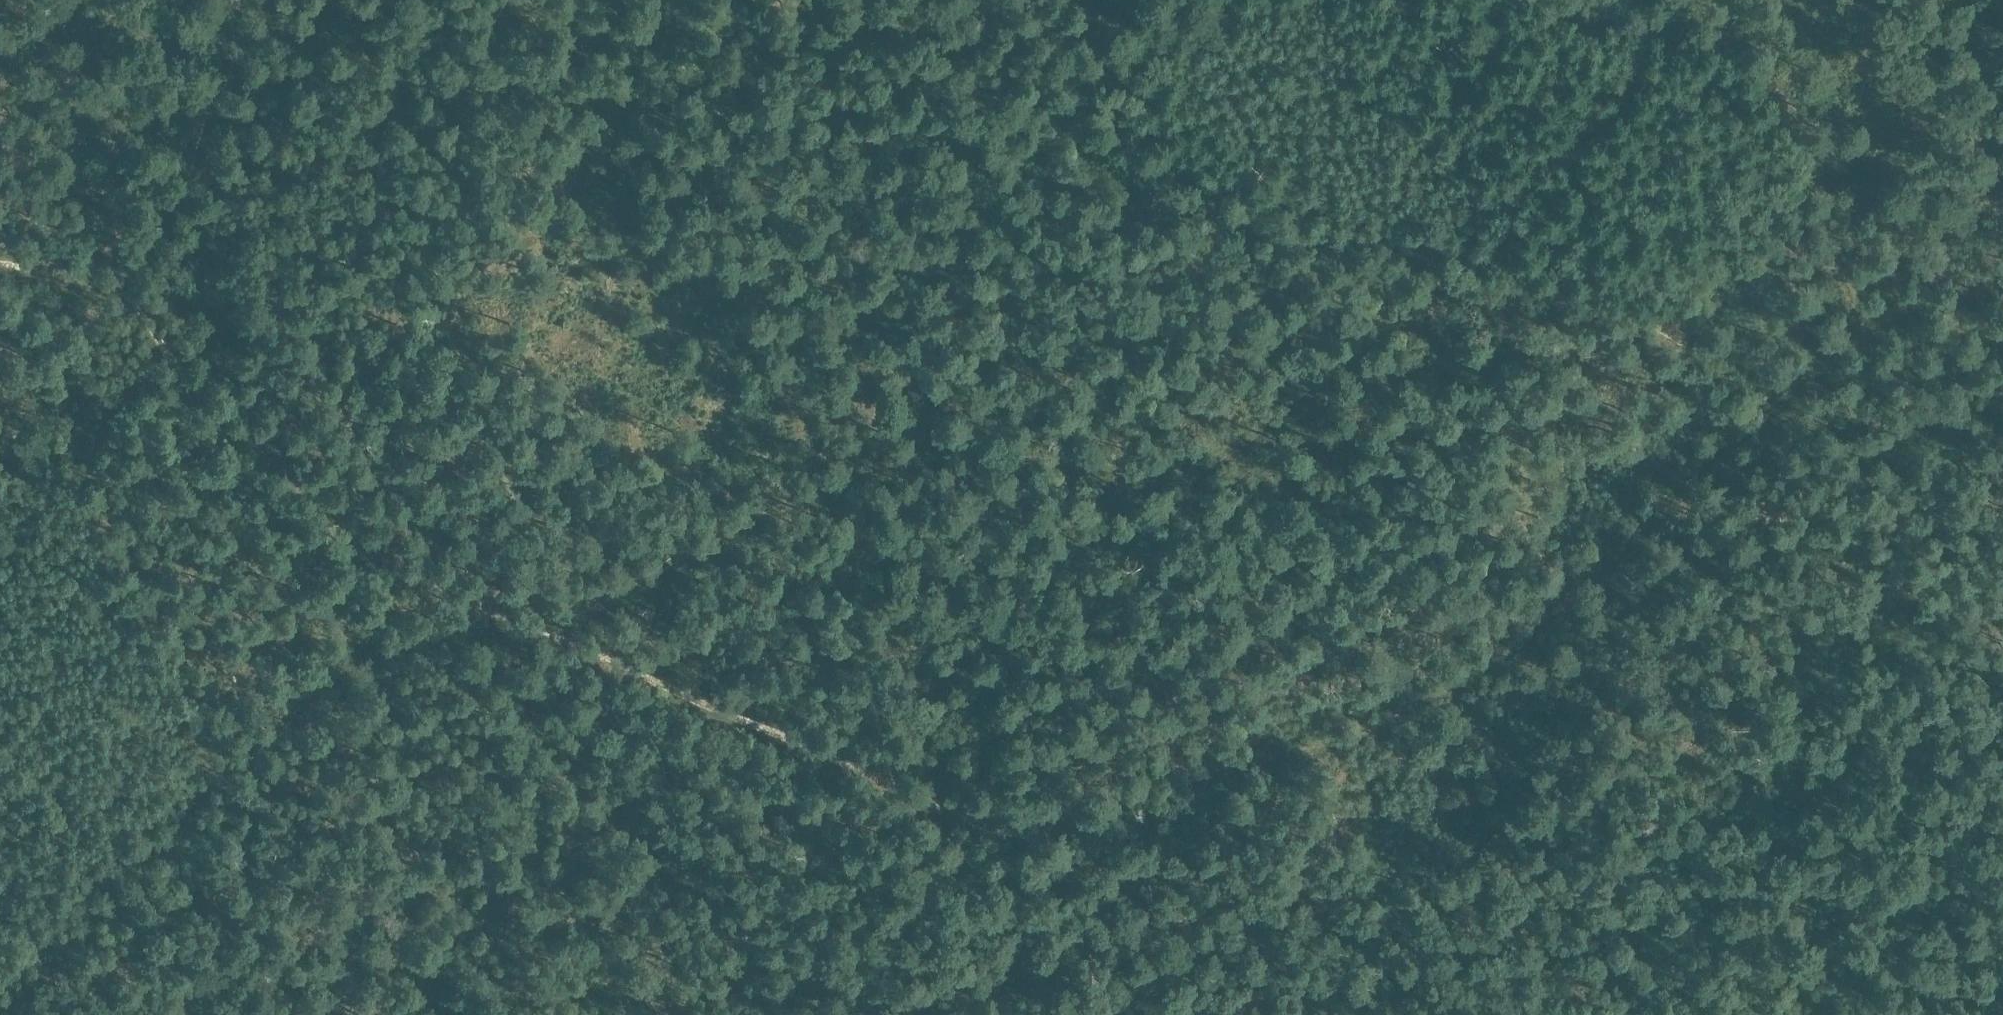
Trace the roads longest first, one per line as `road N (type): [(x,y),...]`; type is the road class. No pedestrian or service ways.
road 1 (track): [(1271,1014),(1222,950),(1091,860),(1005,832),(515,621),(308,495),(237,432),(191,382),(129,289),(168,217),(237,0)]
road 2 (track): [(1878,319),(2002,288)]

